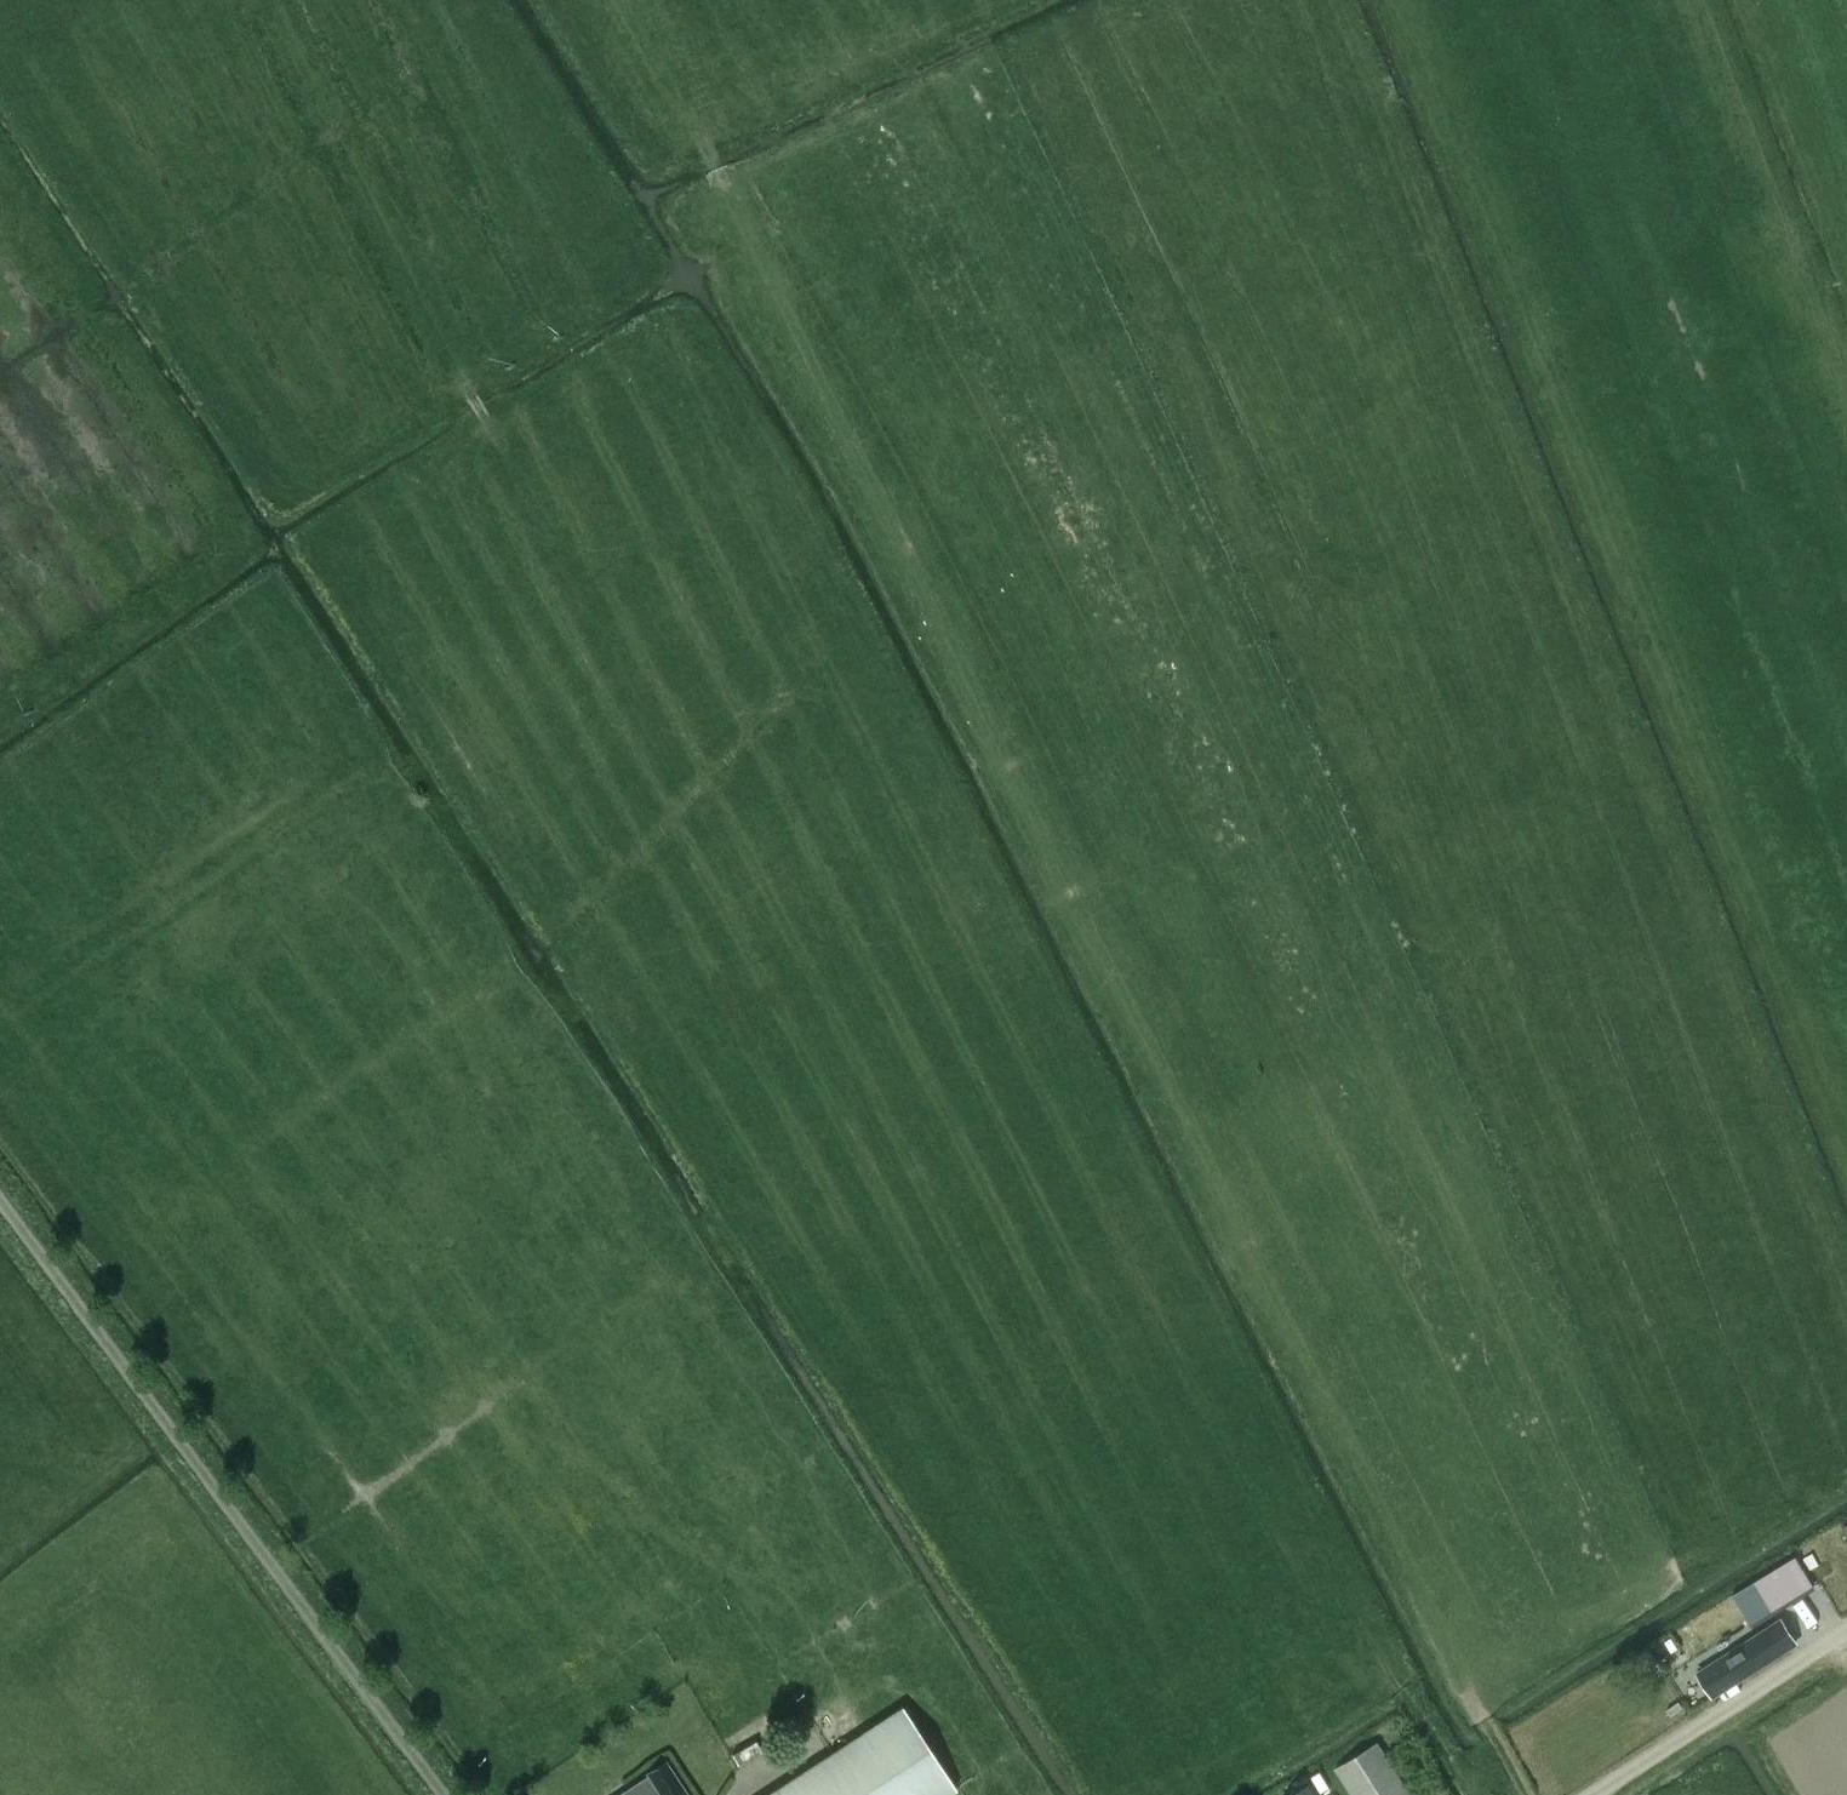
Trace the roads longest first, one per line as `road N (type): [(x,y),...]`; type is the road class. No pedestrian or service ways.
road 1 (unclassified): [(444,1794),(0,1197)]
road 2 (unclassified): [(1603,1794),(1846,1639)]

